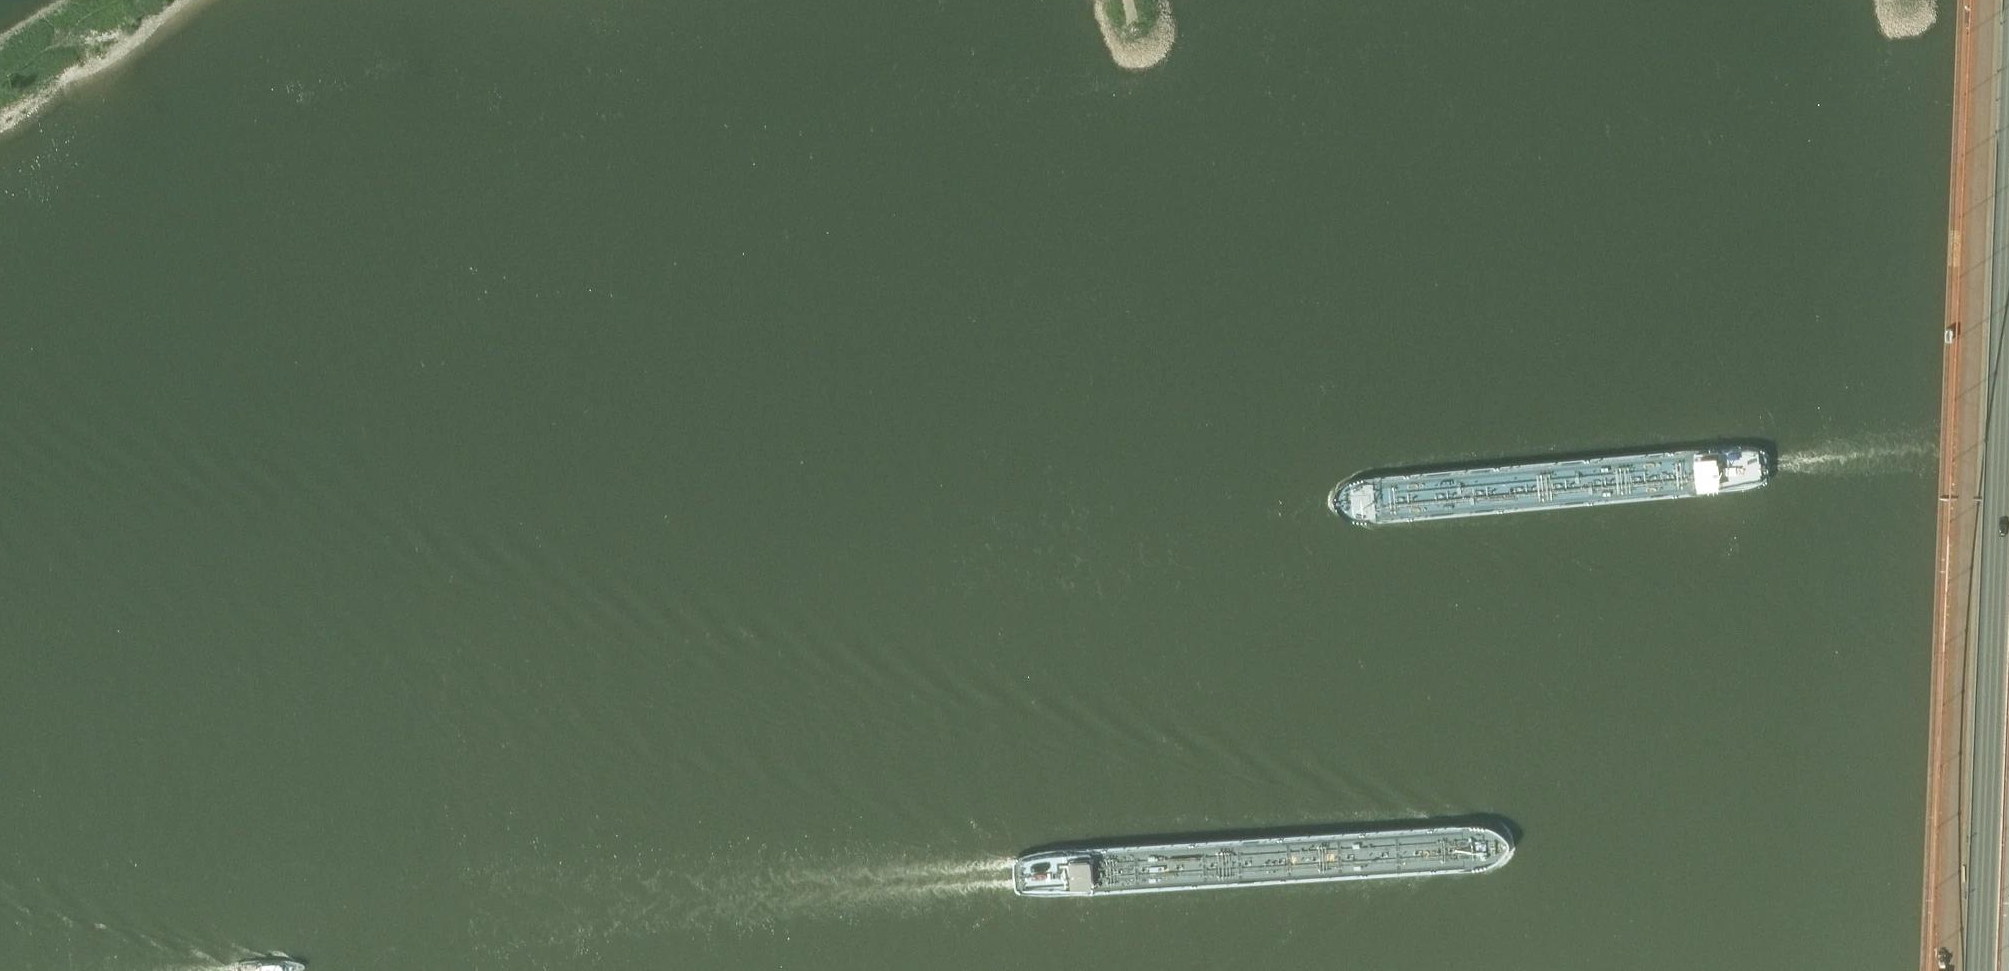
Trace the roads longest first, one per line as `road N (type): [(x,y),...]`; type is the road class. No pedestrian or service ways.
road 1 (primary): [(1963,970),(2000,0)]

